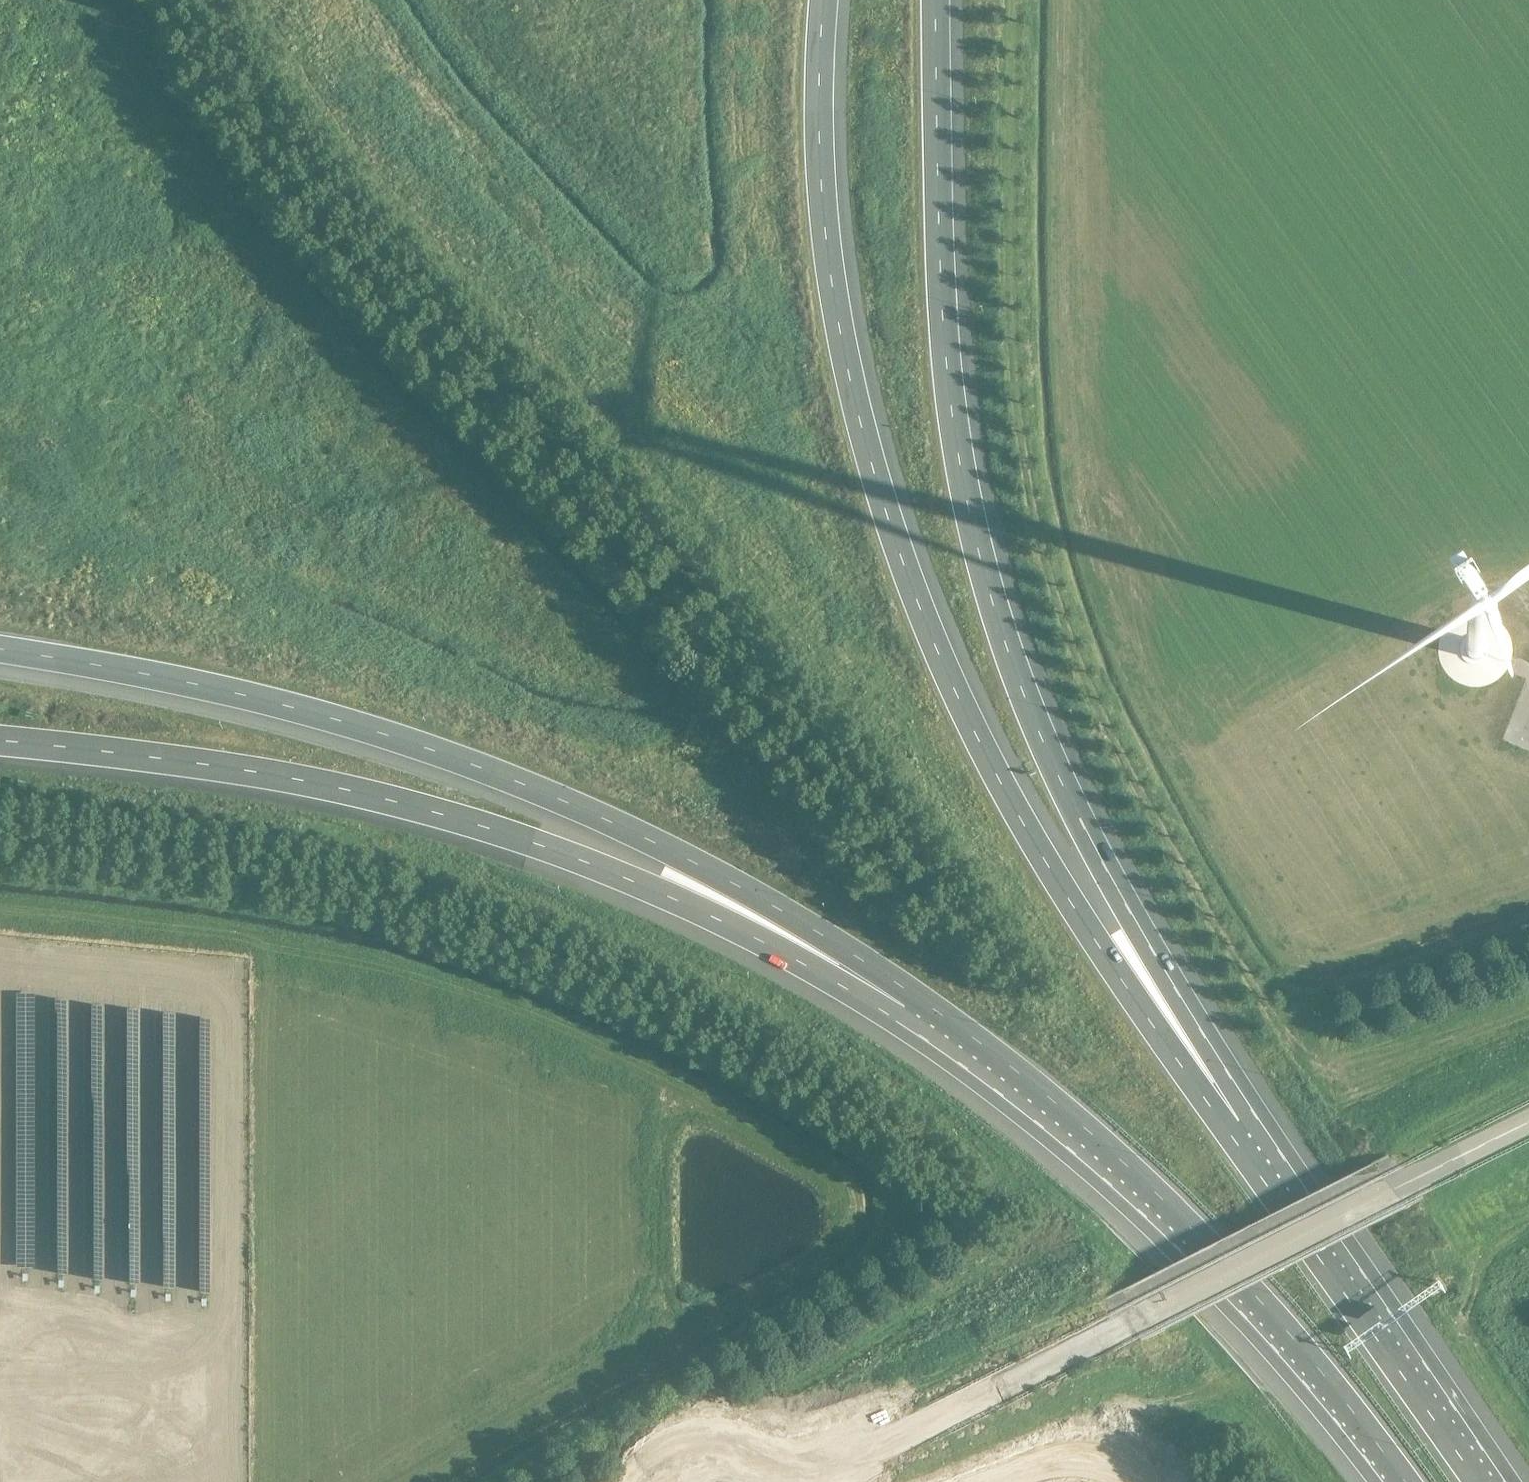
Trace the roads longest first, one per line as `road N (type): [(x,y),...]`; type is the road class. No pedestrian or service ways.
road 1 (motorway): [(1252,1142),(1138,1003),(1033,841),(911,584),(843,349),(818,141),(824,0)]
road 2 (motorway): [(1252,1142),(1045,747),(997,626),(963,476),(941,301),(937,0)]
road 3 (motorway): [(0,650),(216,690),(439,753),(694,863),(790,916),(909,999)]
road 4 (motorway): [(0,742),(197,765),(397,802),(557,854),(786,956),(909,999)]
road 5 (unclassified): [(897,1440),(1528,1122)]
road 6 (motorway): [(909,999),(1089,1139),(1162,1207),(1251,1301),(1396,1481)]
road 7 (motorway): [(1489,1481),(1252,1142)]
road 8 (unclassified): [(897,1440),(845,1466),(802,1473),(705,1452),(669,1465),(653,1481)]
road 9 (unclassified): [(1000,1481),(1082,1463),(1141,1481)]

